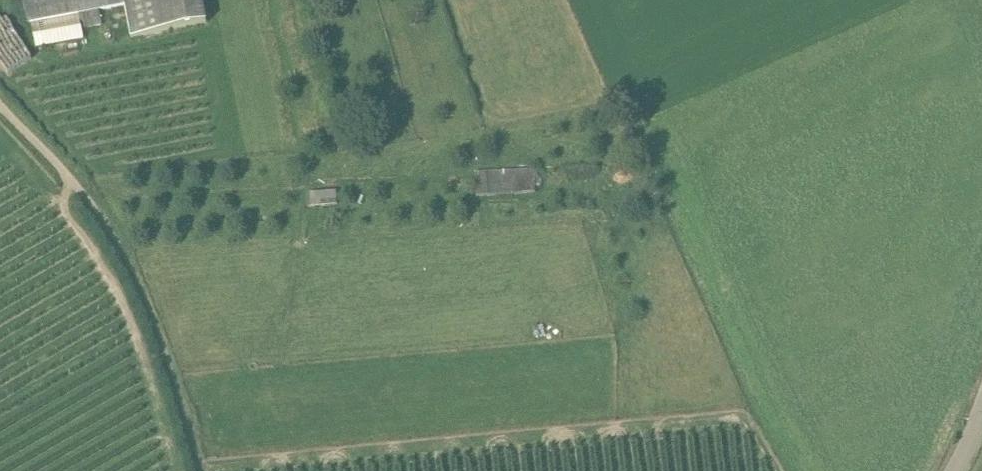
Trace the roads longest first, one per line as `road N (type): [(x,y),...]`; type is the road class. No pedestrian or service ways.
road 1 (track): [(205,470),(125,254),(94,203),(0,105)]

